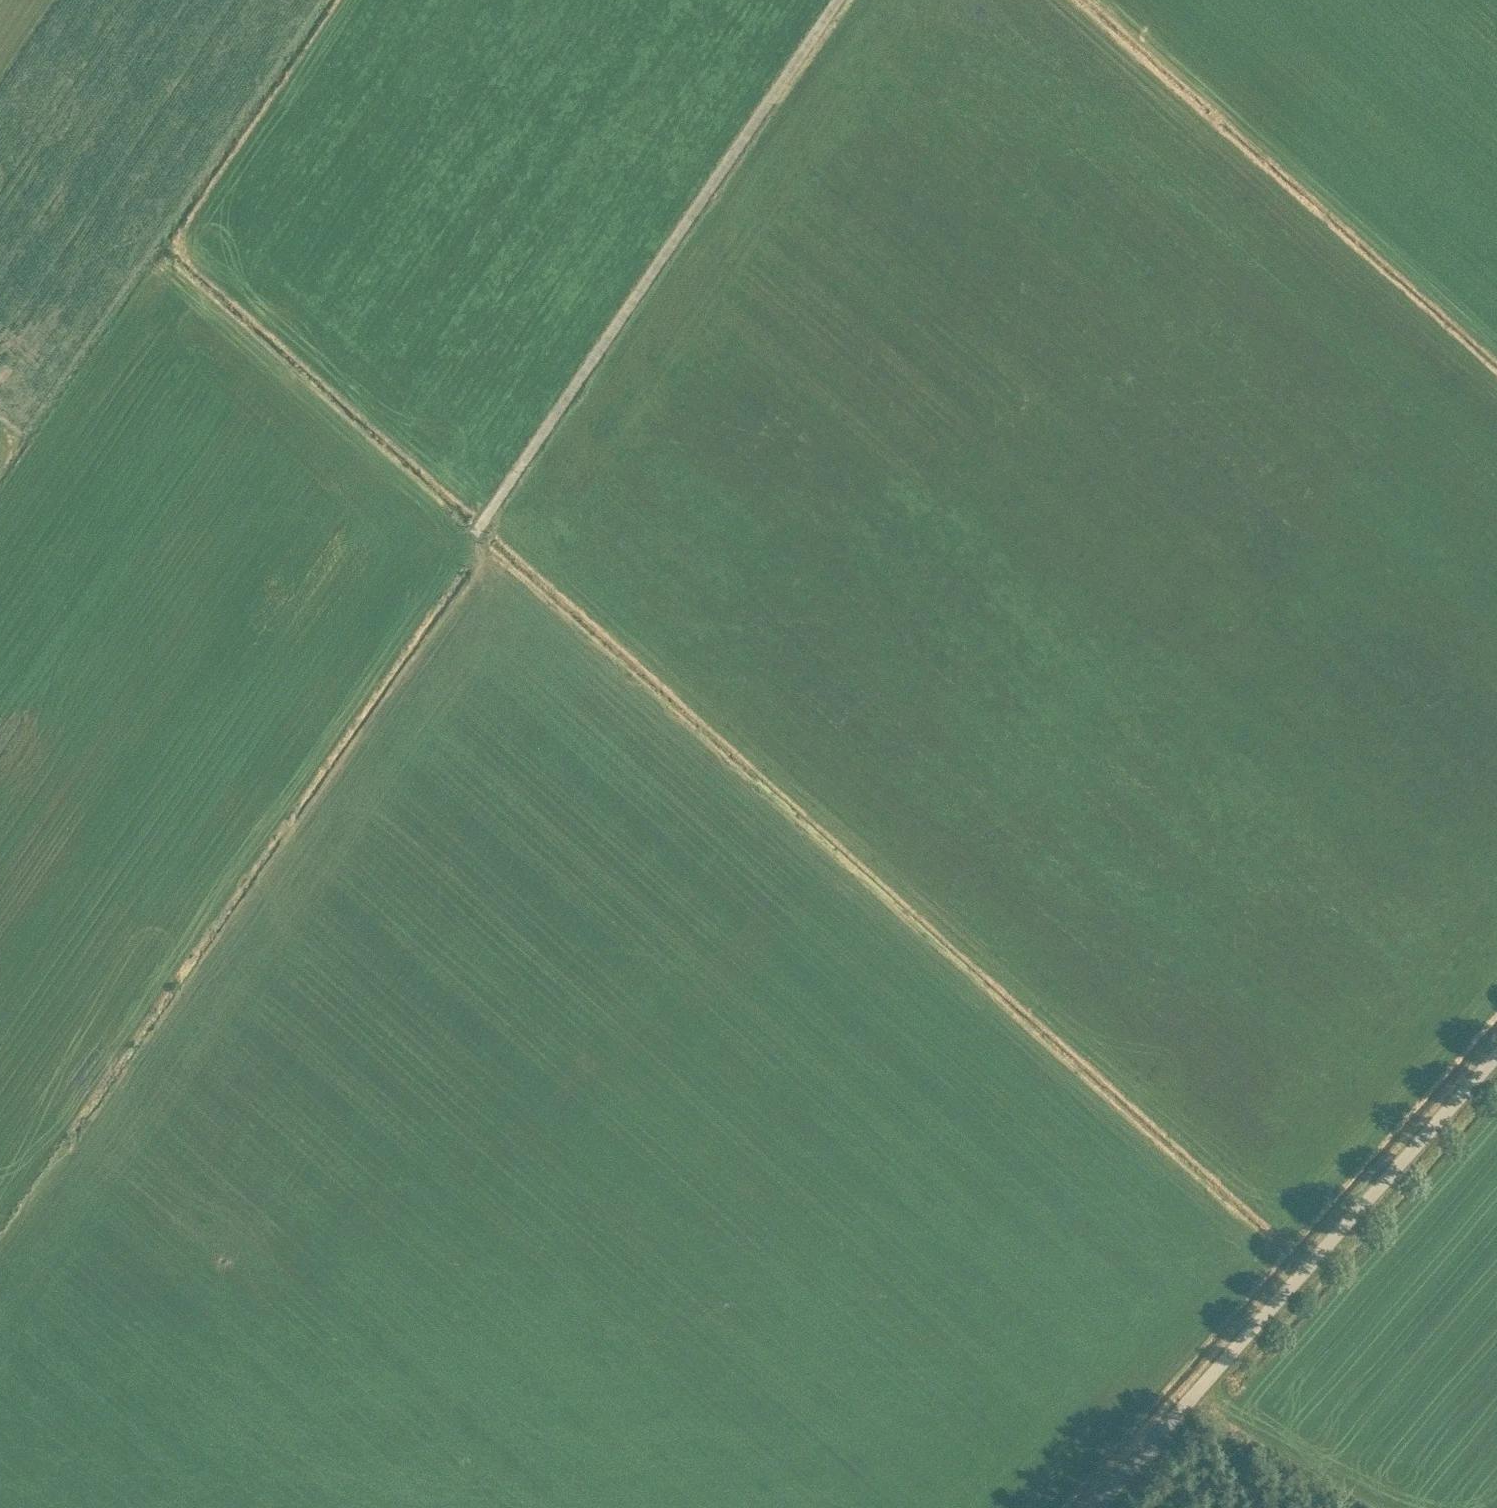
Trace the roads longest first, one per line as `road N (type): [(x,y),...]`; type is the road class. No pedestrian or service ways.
road 1 (unclassified): [(1096,1507),(1496,1055)]

